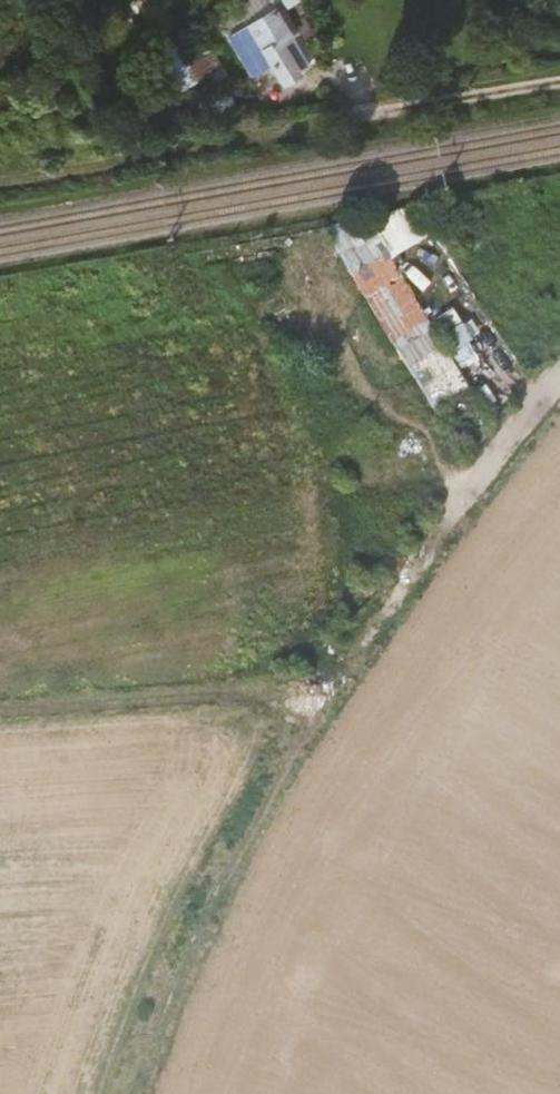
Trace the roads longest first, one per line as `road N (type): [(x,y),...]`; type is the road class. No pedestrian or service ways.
road 1 (track): [(312,721),(500,432),(559,368)]
road 2 (track): [(135,1093),(182,961),(312,721)]
road 3 (track): [(0,728),(246,704),(312,721)]
road 4 (unclassified): [(559,85),(334,123)]

